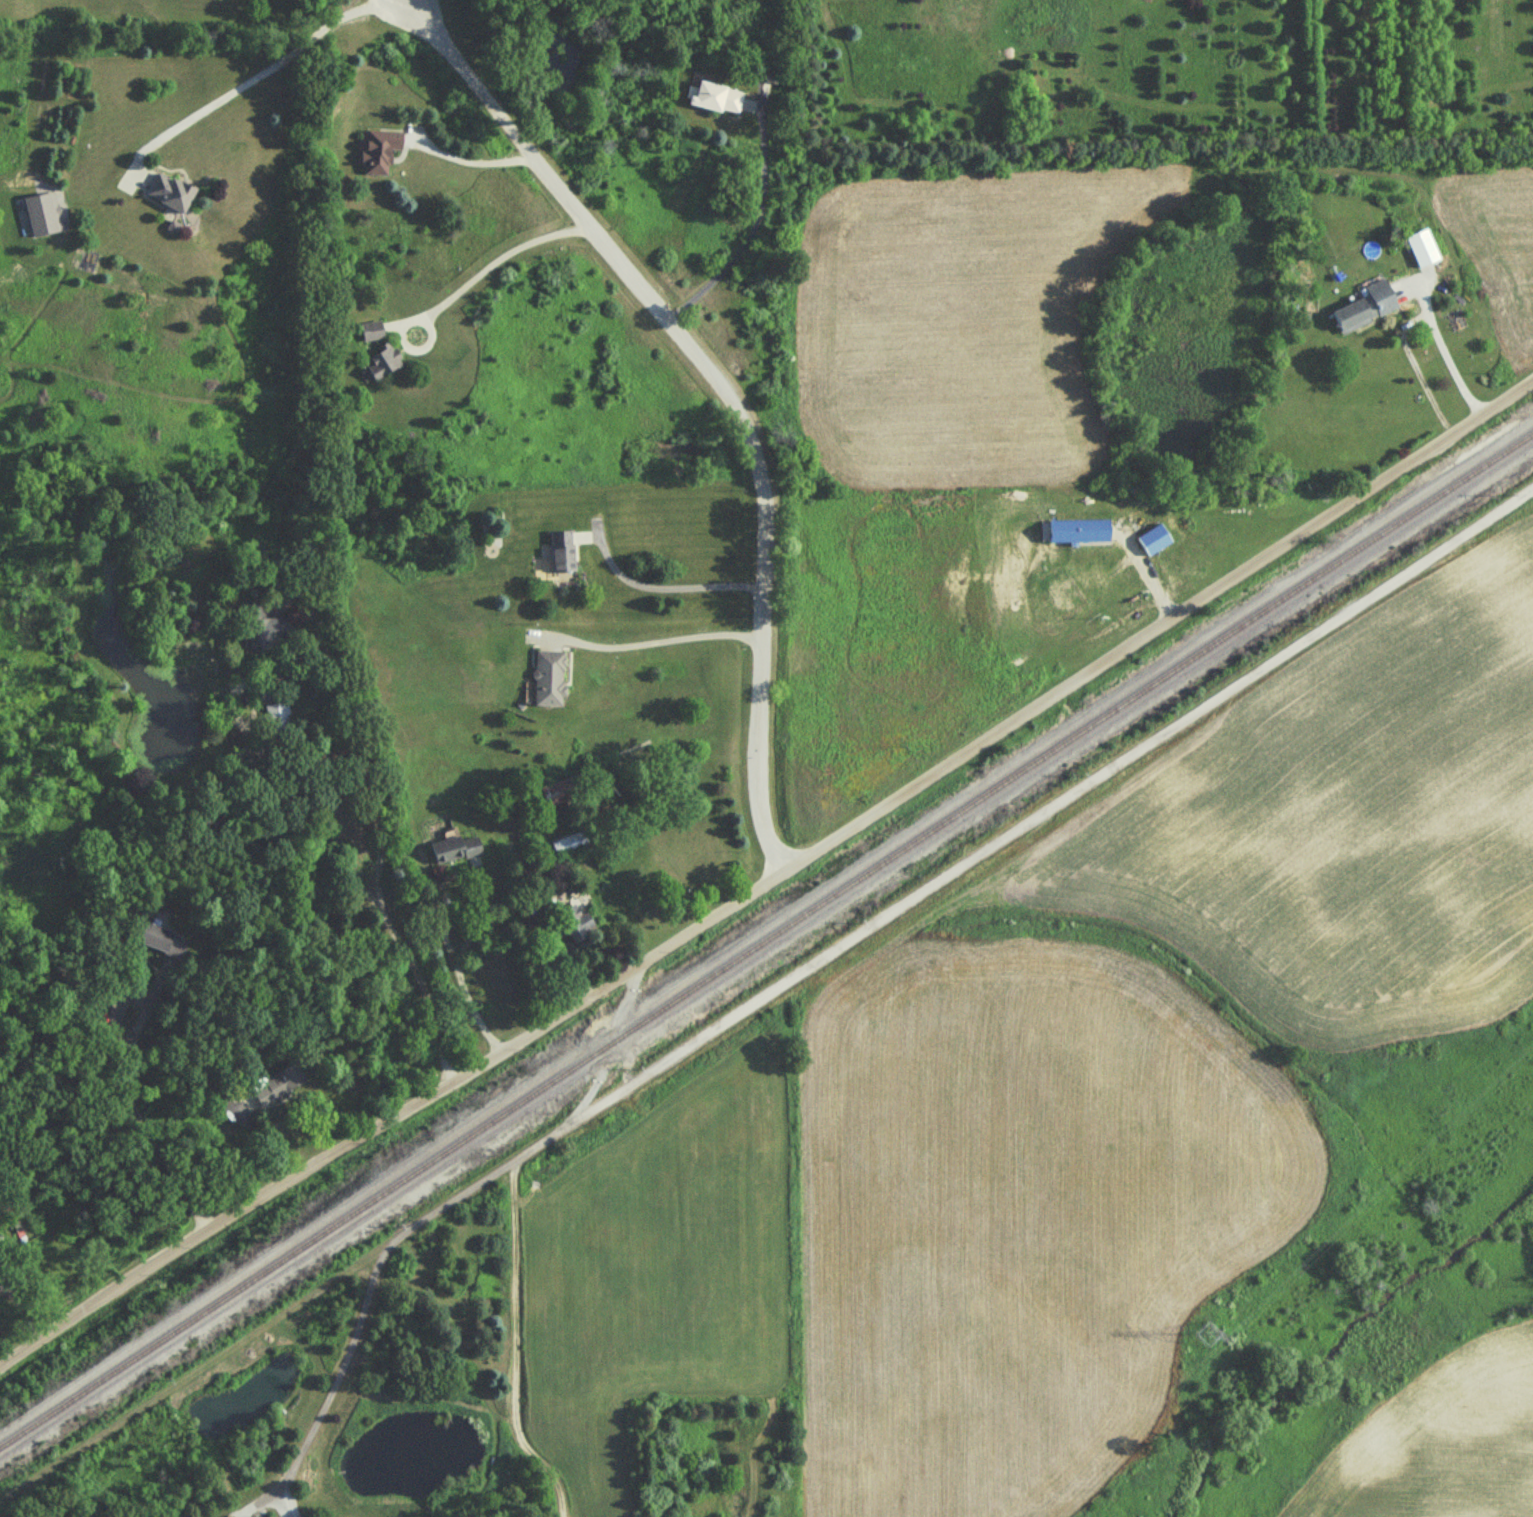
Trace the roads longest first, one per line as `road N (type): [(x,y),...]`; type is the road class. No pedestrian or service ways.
road 1 (residential): [(0,1364),(632,970),(1532,381)]
road 2 (residential): [(407,0),(718,378),(759,446),(767,510),(760,803),(786,871)]

